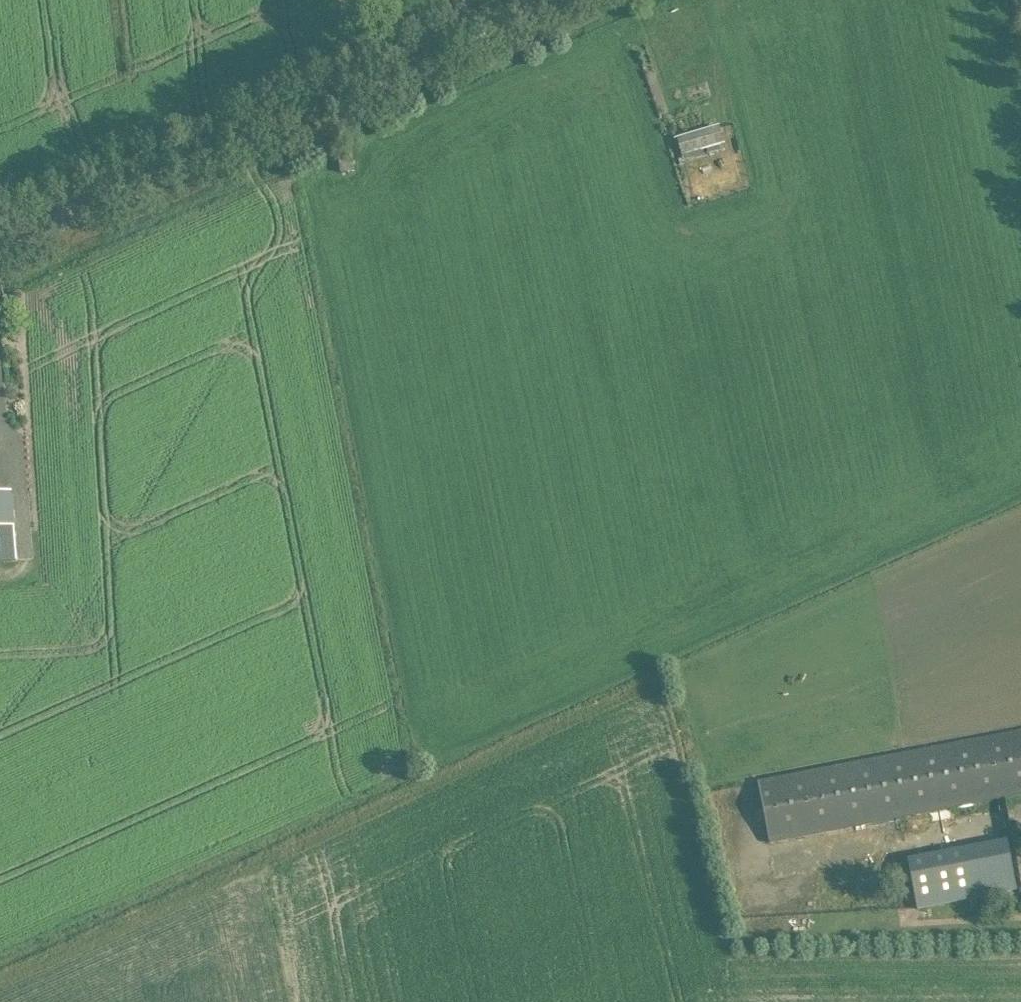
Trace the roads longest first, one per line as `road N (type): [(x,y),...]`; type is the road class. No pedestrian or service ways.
road 1 (unclassified): [(560,0),(0,250)]

